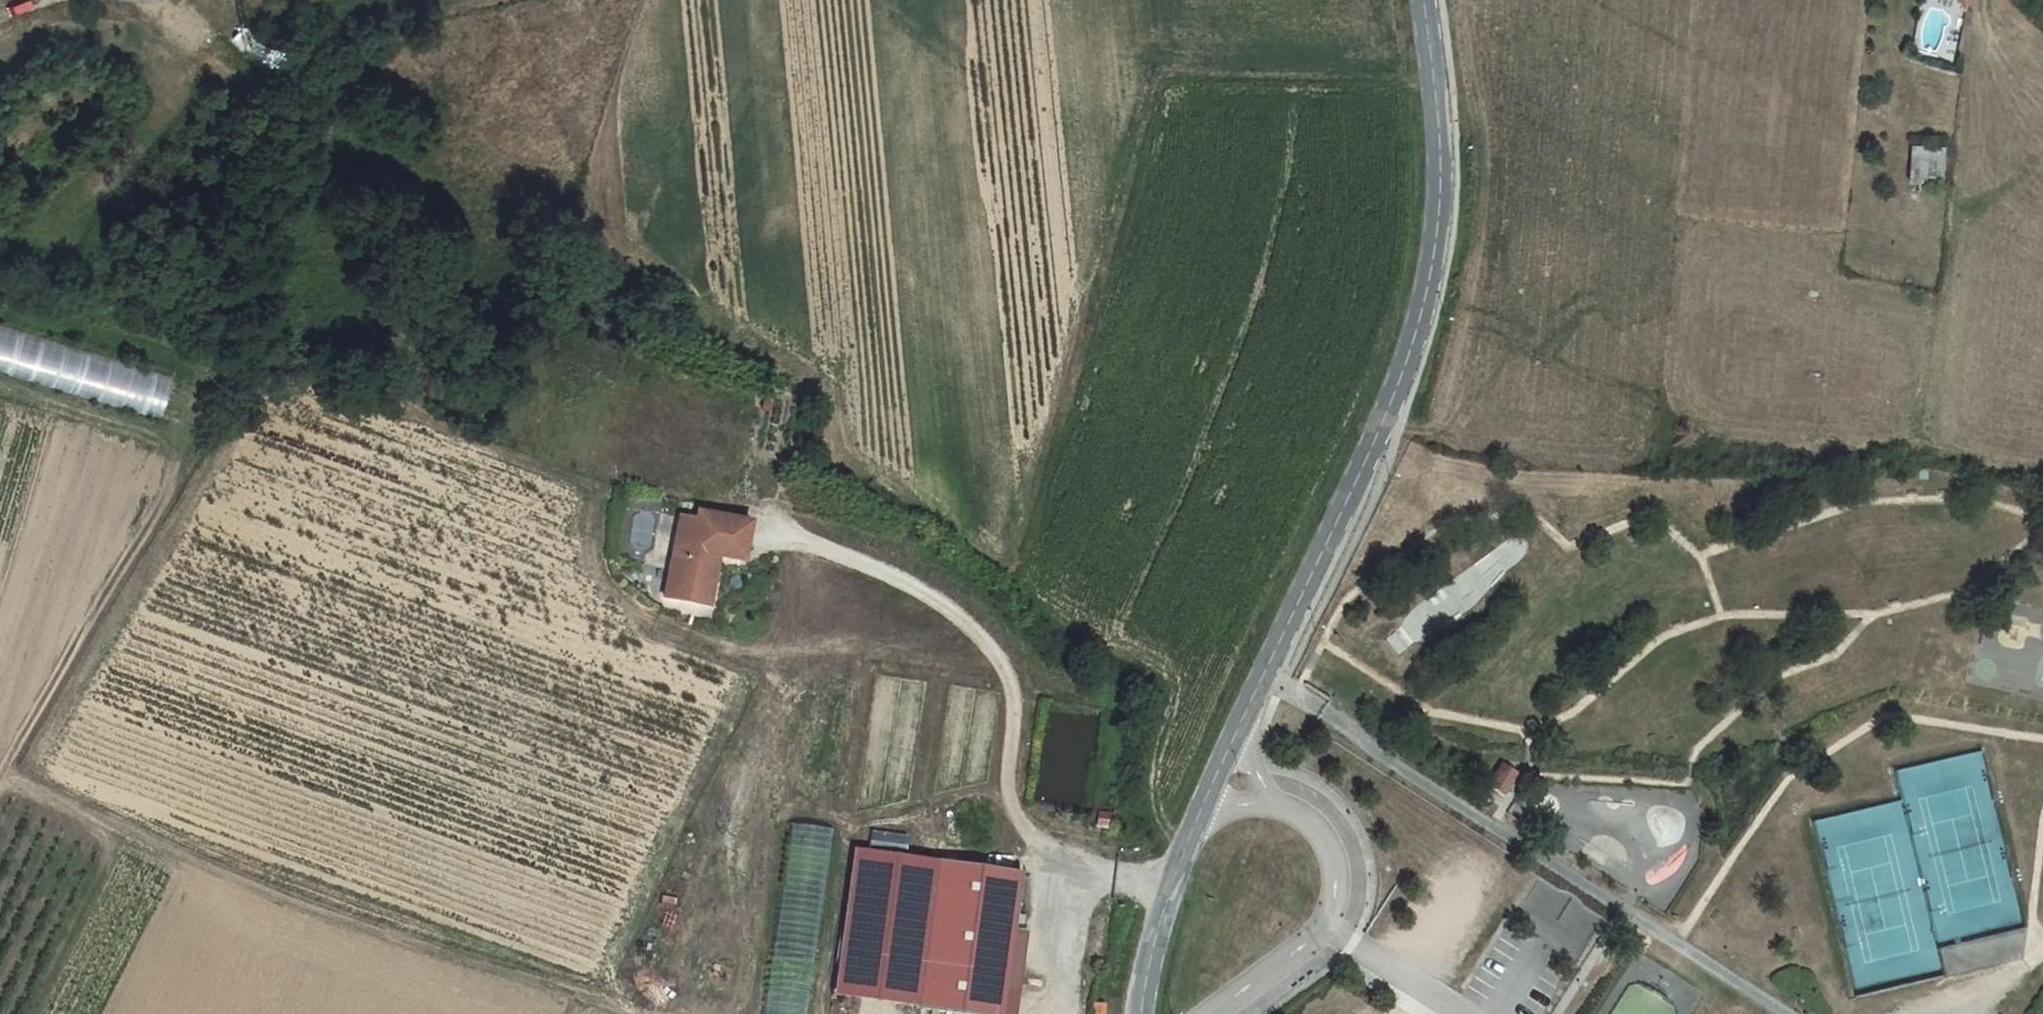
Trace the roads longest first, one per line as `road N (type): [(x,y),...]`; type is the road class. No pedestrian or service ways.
road 1 (tertiary): [(1425,0),(1442,175),(1422,313),(1377,437),(1198,818),(1165,906),(1141,1013)]
road 2 (track): [(0,790),(65,799),(304,905),(642,1013)]
road 3 (track): [(1046,1013),(1076,972),(1098,872)]

